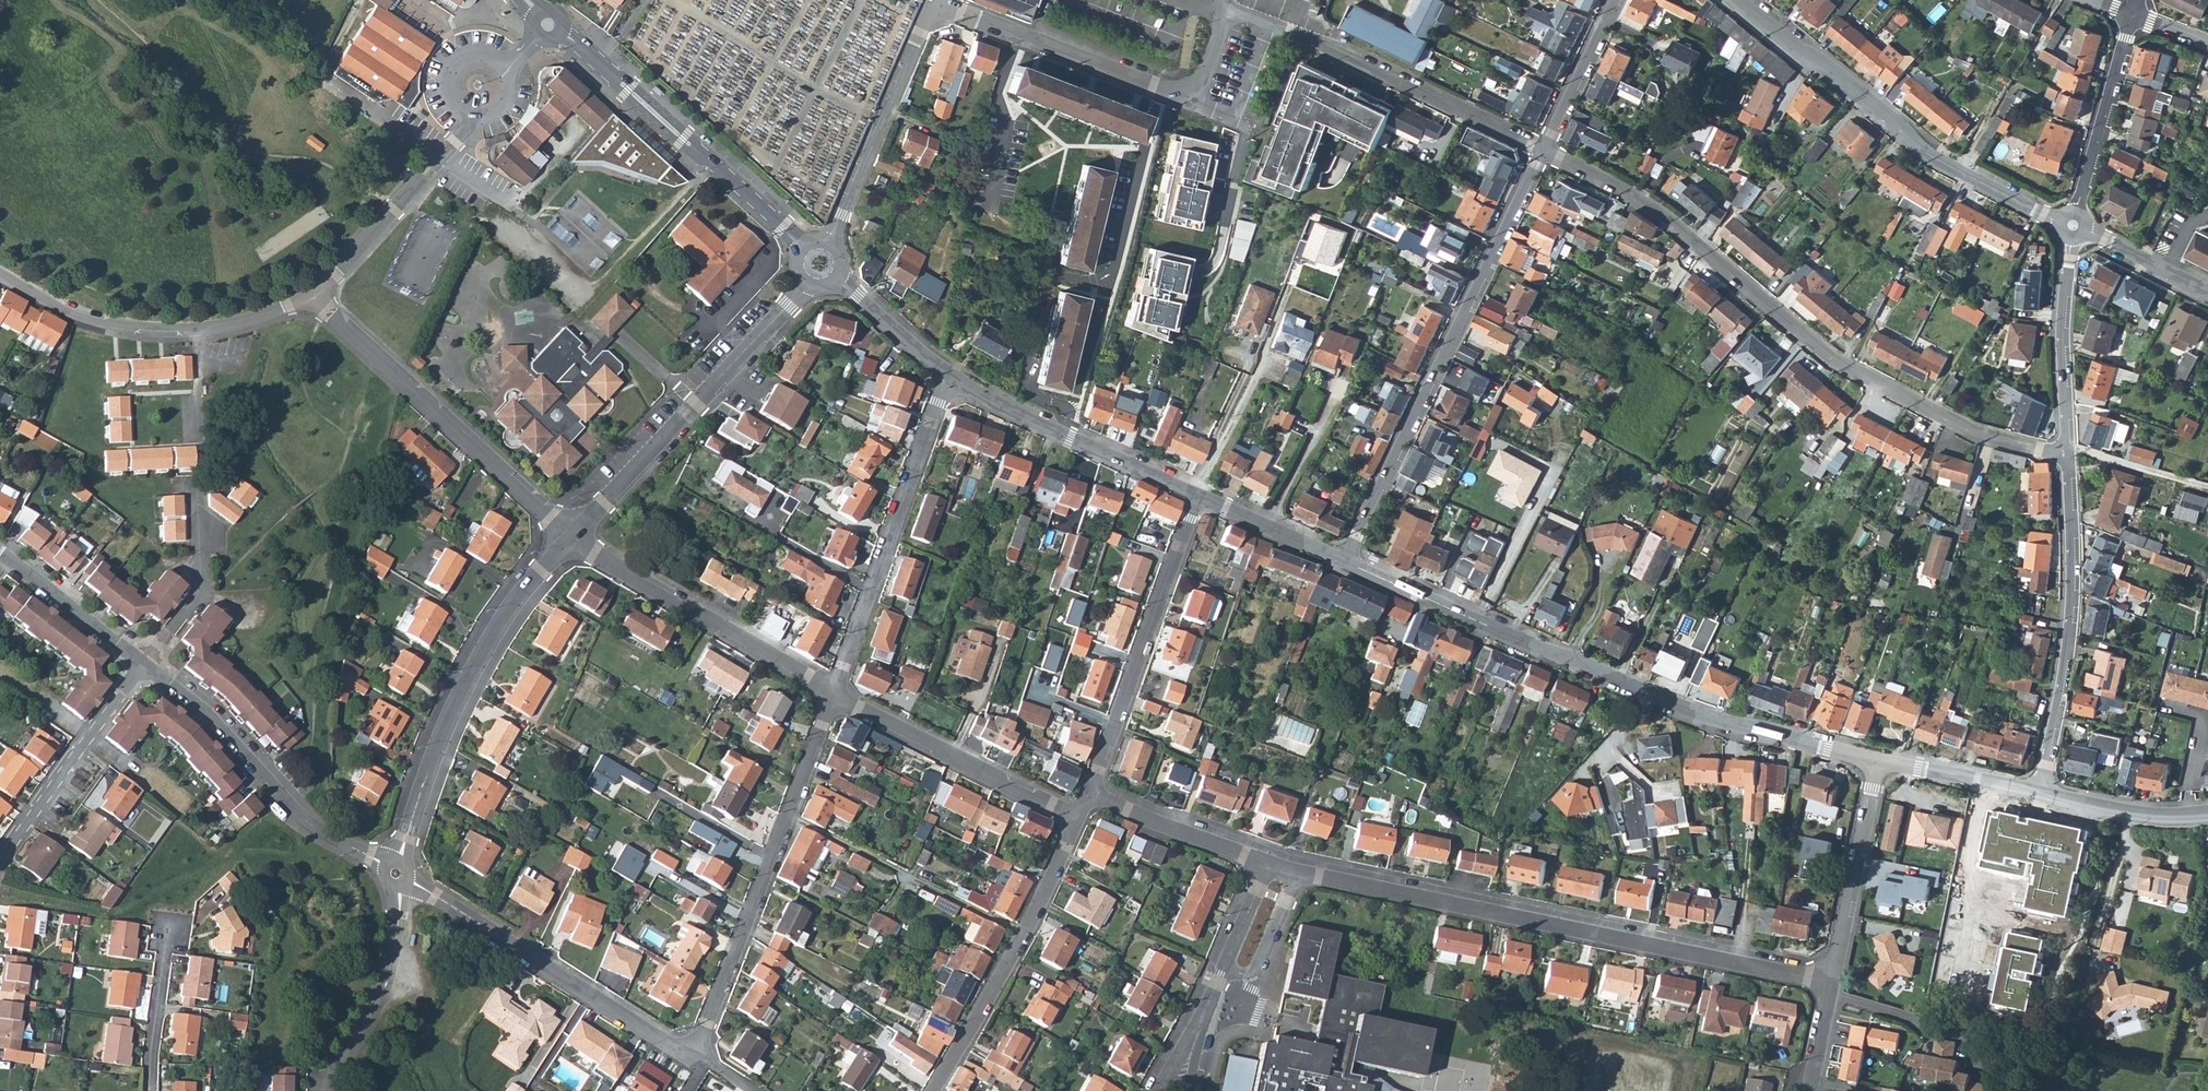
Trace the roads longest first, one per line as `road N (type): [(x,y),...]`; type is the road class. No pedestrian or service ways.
road 1 (residential): [(2068,454),(1977,436),(1830,360),(1661,214),(1544,148)]
road 2 (residential): [(1267,864),(1832,982)]
road 3 (tertiary): [(1877,759),(1684,709),(1344,564)]
road 4 (residential): [(1544,148),(1344,564)]
road 5 (residential): [(1065,435),(1070,414),(1035,395),(1029,377),(1051,284),(1099,279),(1114,265),(1162,88)]
road 6 (residential): [(2073,223),(1932,158),(1743,0)]
road 7 (residential): [(833,696),(706,1061)]
road 8 (residential): [(399,862),(434,753),(476,664),(569,538)]
road 9 (residential): [(706,1061),(406,880)]
road 10 (residential): [(569,538),(314,299)]
road 11 (residential): [(569,538),(805,284)]
road 12 (residential): [(2039,793),(2069,637),(2068,454)]
road 13 (residential): [(950,379),(833,696)]
road 14 (residential): [(0,273),(75,313),(143,330),(230,324),(314,299)]
road 15 (residential): [(385,868),(299,814),(207,713),(143,664)]
road 16 (residential): [(1088,794),(1199,498)]
road 17 (residential): [(833,696),(569,538)]
road 18 (residential): [(1077,820),(937,1090)]
road 19 (residential): [(1077,820),(833,696)]
road 20 (residential): [(933,3),(828,242)]
road 21 (residential): [(933,3),(1162,88)]
road 22 (residential): [(143,664),(0,860)]
road 23 (residential): [(1544,148),(1328,48)]
road 24 (residential): [(314,299),(471,122)]
road 25 (residential): [(2068,454),(2062,353),(2073,223)]
road 26 (residential): [(1877,759),(1832,982)]
road 27 (residential): [(395,886),(399,915),(381,1002),(329,1090)]
road 28 (residential): [(2073,223),(2132,15)]
road 29 (residential): [(196,486),(201,587),(143,664)]
road 30 (residential): [(1088,794),(1267,864)]
road 31 (residential): [(143,664),(0,553)]
road 32 (residential): [(1829,994),(1976,1043),(1984,1066)]
road 33 (tertiary): [(2207,813),(2162,817),(2039,793)]
road 34 (residential): [(1267,864),(1201,1021)]
road 35 (tertiary): [(2039,793),(1877,759)]
road 36 (residential): [(1616,0),(1544,148)]
road 37 (residential): [(150,1090),(169,931)]
road 38 (tertiary): [(1344,564),(1199,498)]
road 39 (tertiary): [(950,379),(837,279)]
road 40 (residential): [(2207,290),(2073,223)]
road 41 (tertiary): [(1199,498),(1065,435)]
road 42 (residential): [(508,70),(478,53),(446,70),(447,102),(471,122)]
road 43 (tertiary): [(800,247),(705,157)]
road 44 (tertiary): [(1065,435),(950,379)]
road 45 (tertiary): [(612,76),(625,79),(705,157)]
road 46 (tertiary): [(705,157),(683,148),(612,76)]

